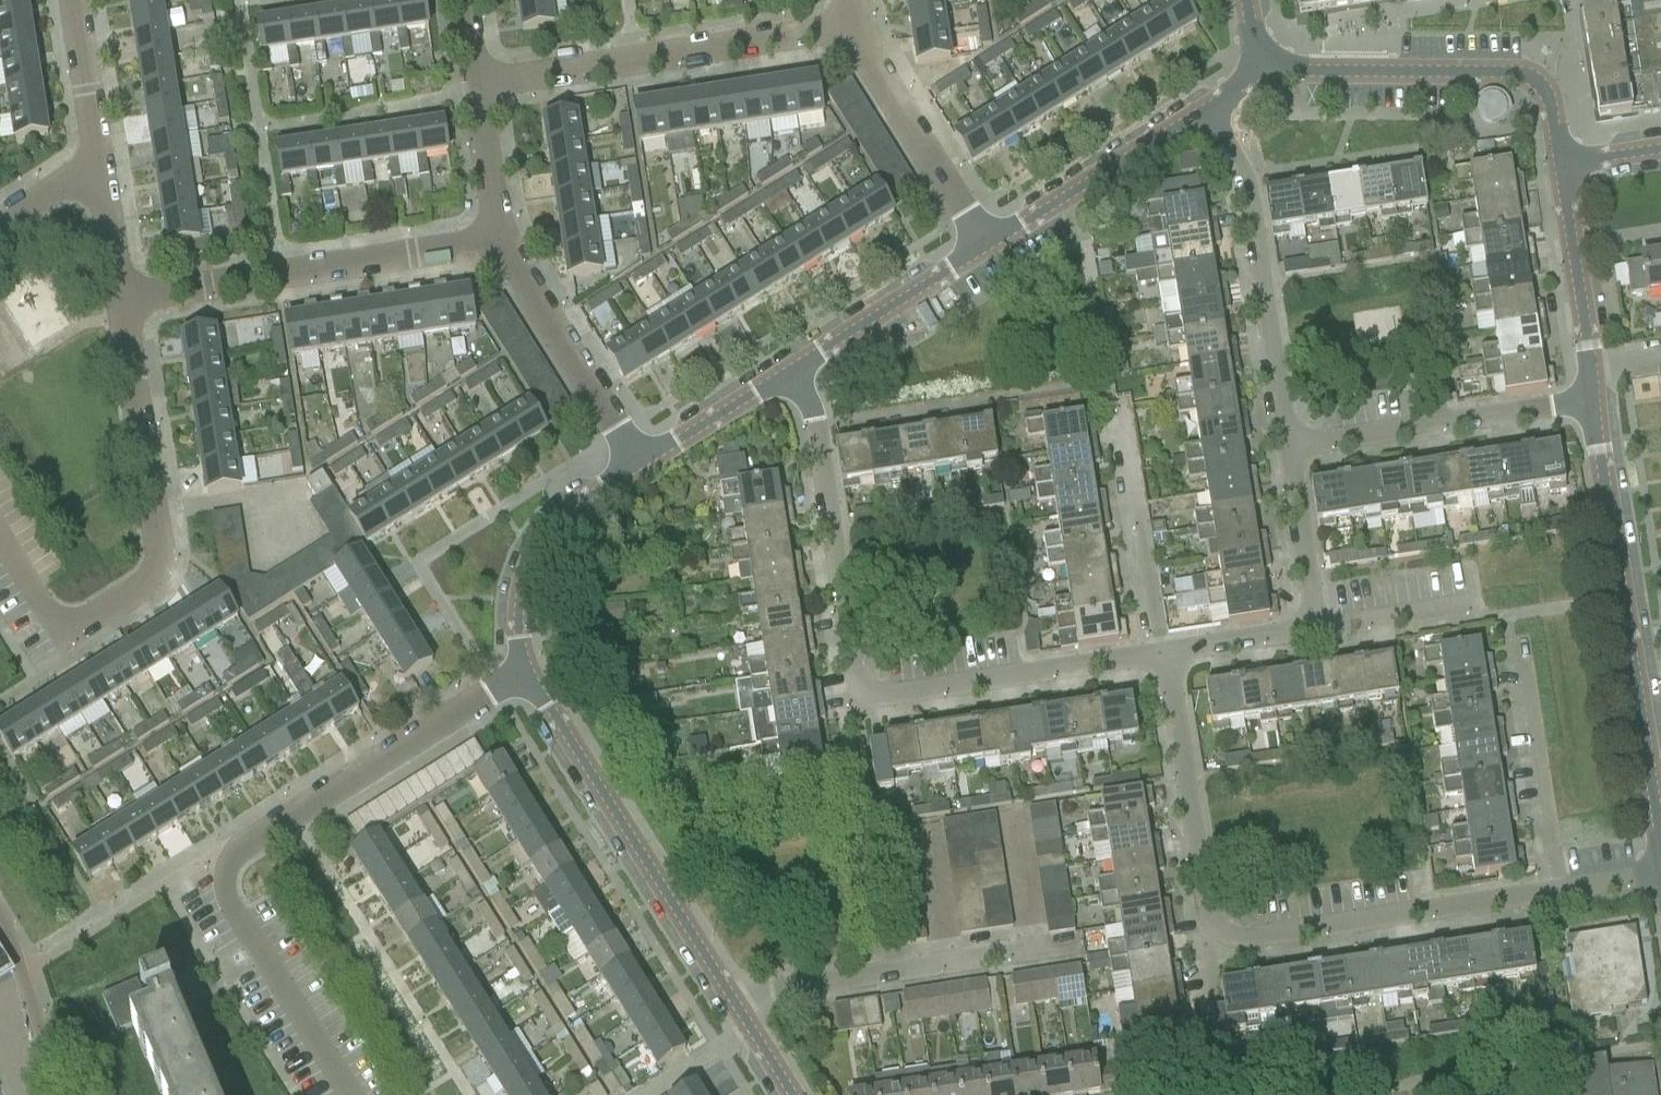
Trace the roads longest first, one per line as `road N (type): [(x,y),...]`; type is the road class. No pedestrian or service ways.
road 1 (unclassified): [(1548,889),(1229,938),(1207,930),(1168,652)]
road 2 (unclassified): [(790,372),(814,428),(856,676),(869,691),(892,696),(1151,654)]
road 3 (residential): [(345,1094),(225,901),(225,867),(523,681)]
road 4 (residential): [(0,543),(52,626),(77,626),(161,575),(170,556),(128,300)]
road 5 (tertiary): [(1660,843),(1590,399)]
road 6 (tertiary): [(728,1011),(523,681)]
road 7 (residential): [(128,300),(498,240)]
road 8 (residential): [(479,78),(847,29)]
road 9 (tertiary): [(1561,164),(1543,89),(1514,72),(1256,62)]
road 10 (unclassified): [(728,1011),(774,982),(1072,943)]
road 11 (unclassified): [(1286,433),(1247,196),(1204,110)]
road 12 (unclassified): [(1286,433),(1590,399)]
road 13 (tertiary): [(523,681),(517,604),(531,556),(586,495),(636,463)]
road 14 (residential): [(636,463),(498,240)]
road 15 (tertiary): [(984,245),(1204,110)]
road 16 (residential): [(984,245),(847,29)]
road 17 (unclassified): [(1510,641),(1548,889)]
road 18 (unclassified): [(1118,413),(1151,654)]
road 19 (tertiary): [(1590,399),(1561,164)]
road 20 (tertiary): [(790,372),(984,245)]
road 21 (unclassified): [(1314,627),(1286,433)]
road 22 (tertiary): [(636,463),(790,372)]
road 23 (residential): [(498,240),(479,78)]
road 24 (residential): [(94,157),(70,0)]
road 25 (unclassified): [(1168,652),(1314,627)]
road 26 (residential): [(128,300),(94,157)]
road 27 (unclassified): [(1314,627),(1456,603)]

